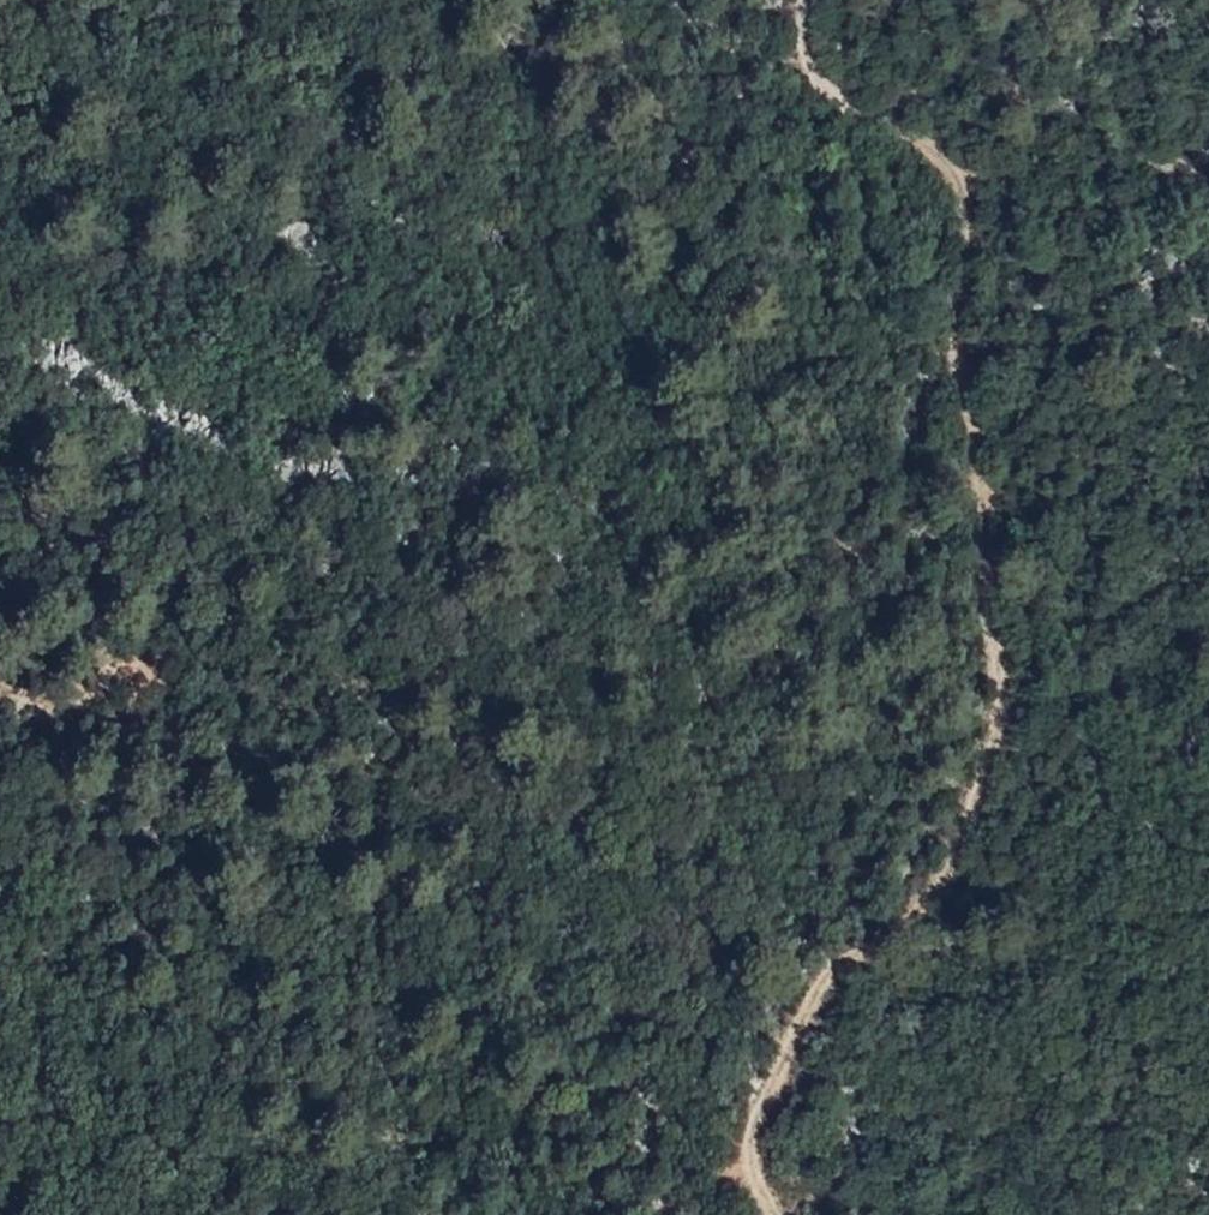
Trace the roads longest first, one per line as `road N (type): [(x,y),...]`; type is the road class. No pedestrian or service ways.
road 1 (track): [(805,0),(795,59),(857,114),(942,155),(959,183),(960,290),(947,364),(974,446),(969,512),(983,618),(1007,693),(943,879),(854,955),(764,1091),(744,1176),(767,1214)]

